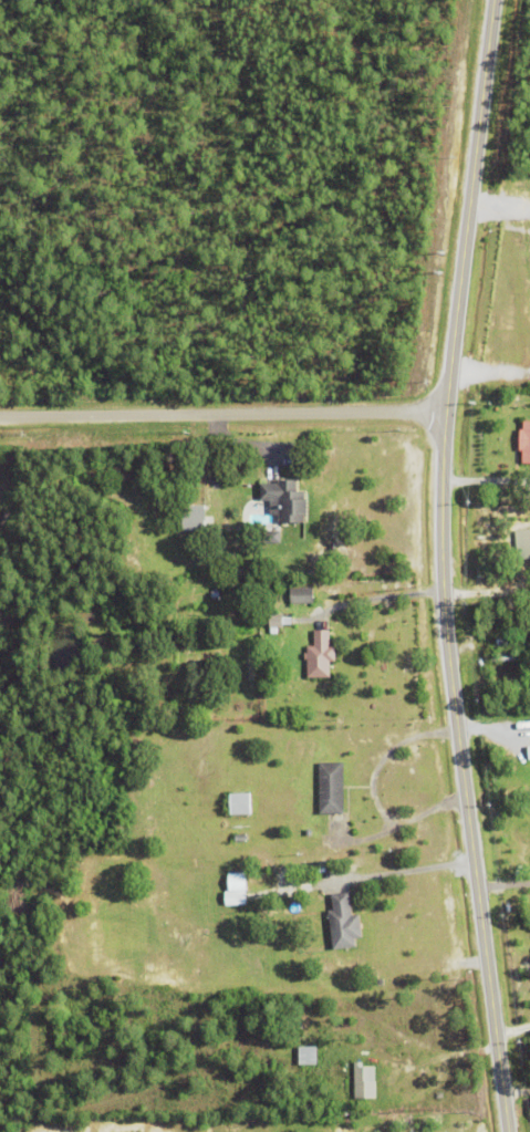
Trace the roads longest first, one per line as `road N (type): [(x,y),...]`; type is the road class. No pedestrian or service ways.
road 1 (secondary): [(508,1131),(449,663),(441,509),(494,0)]
road 2 (residential): [(0,417),(446,412)]

